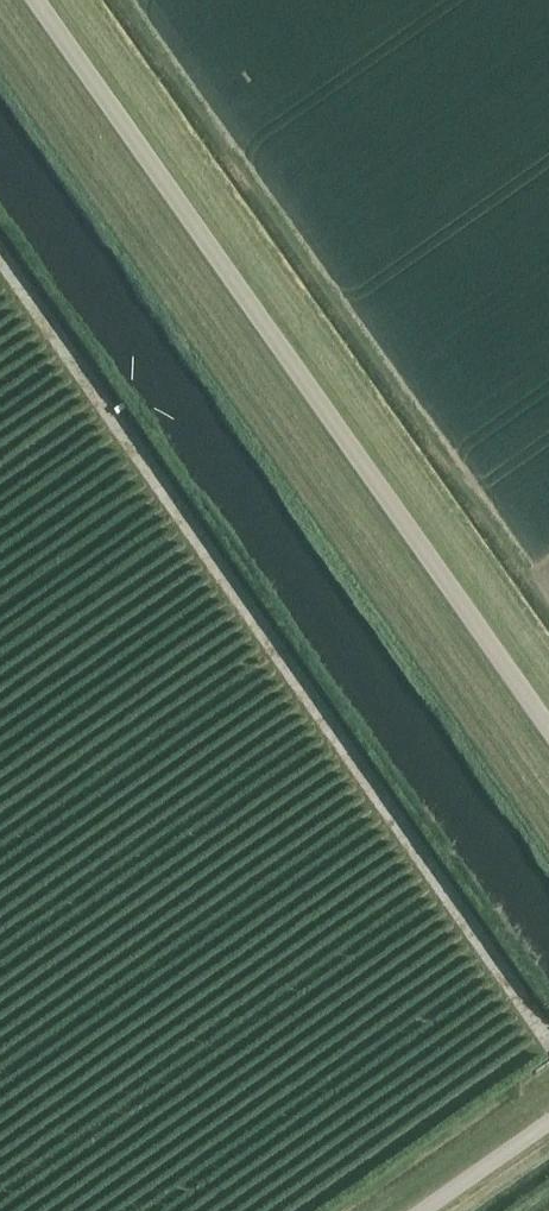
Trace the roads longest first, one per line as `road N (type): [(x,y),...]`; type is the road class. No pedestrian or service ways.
road 1 (unclassified): [(548,730),(34,0)]
road 2 (unclassified): [(548,1120),(419,1210)]

